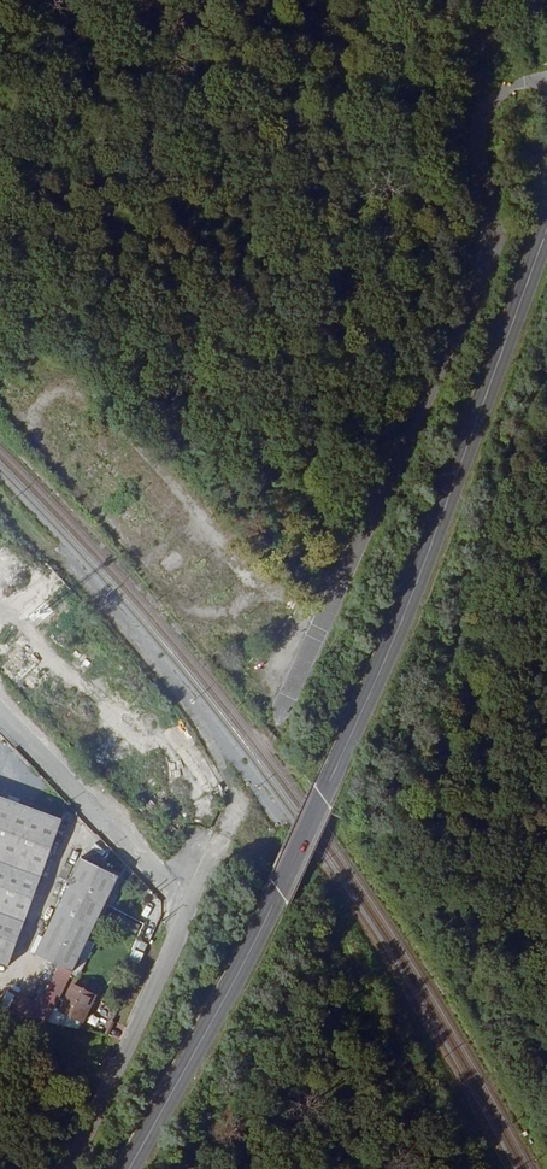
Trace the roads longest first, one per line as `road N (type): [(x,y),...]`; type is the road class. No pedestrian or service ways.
road 1 (tertiary): [(129,1168),(281,890),(385,664),(546,234)]
road 2 (track): [(0,59),(489,104)]

